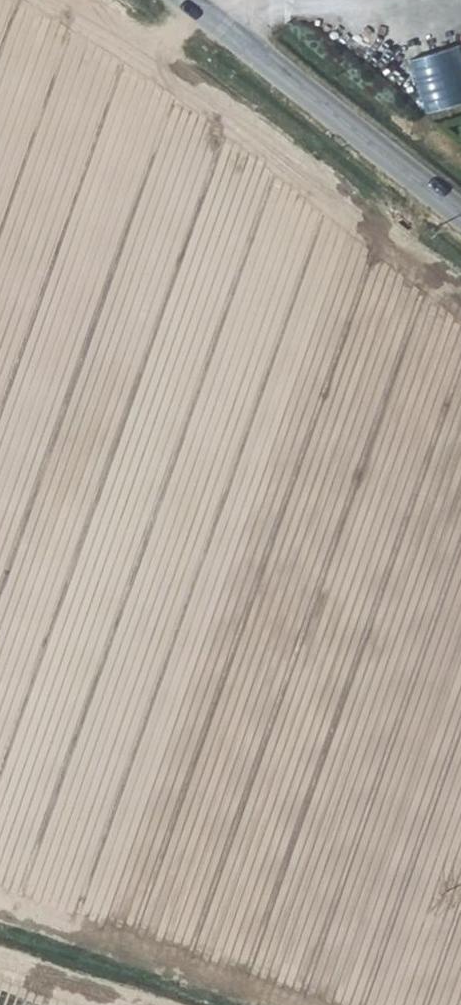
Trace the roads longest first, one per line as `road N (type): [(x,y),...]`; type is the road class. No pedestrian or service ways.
road 1 (tertiary): [(460,220),(175,0)]

